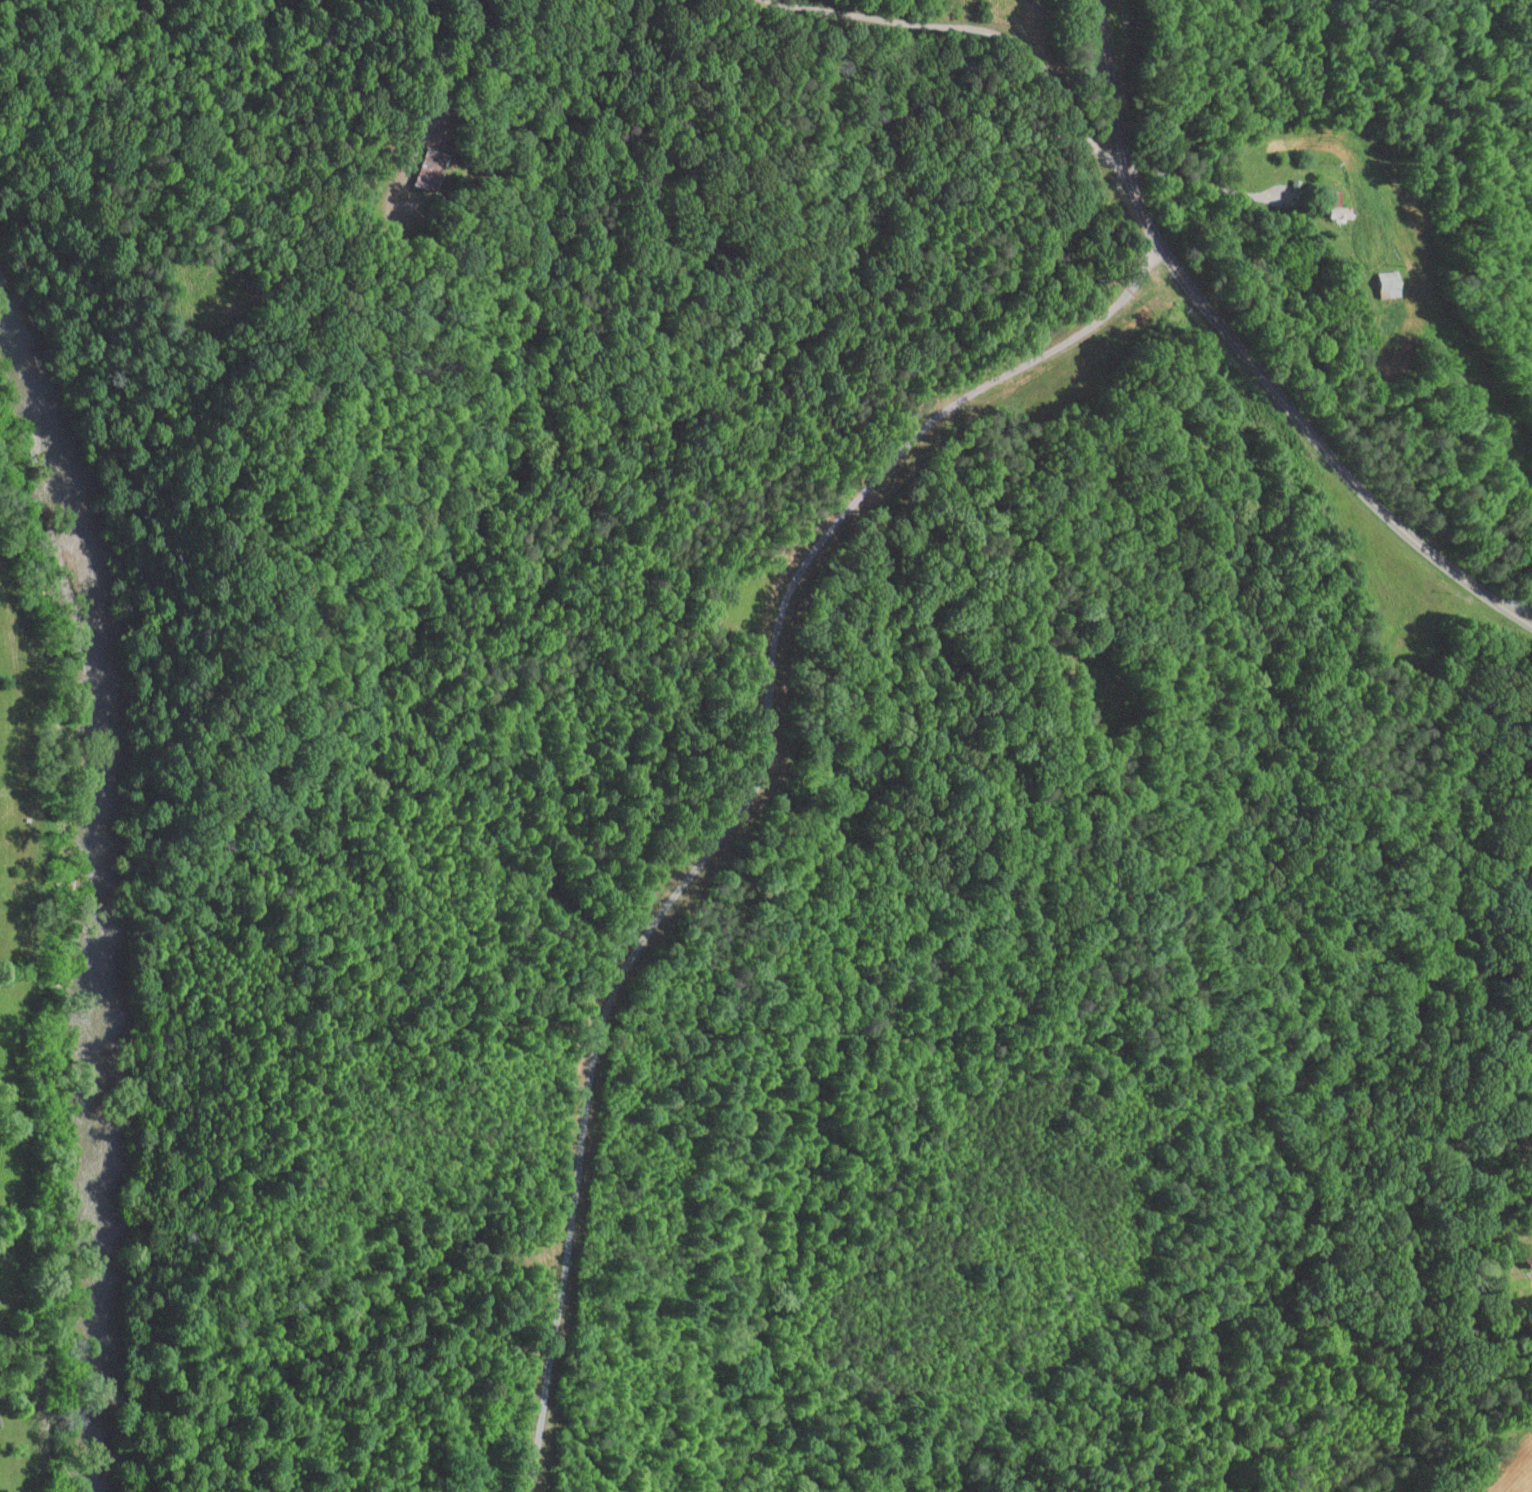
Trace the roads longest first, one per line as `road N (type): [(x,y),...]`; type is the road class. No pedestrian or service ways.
road 1 (residential): [(1097,0),(1135,204),(1158,247),(1365,495),(1425,550),(1531,626)]

